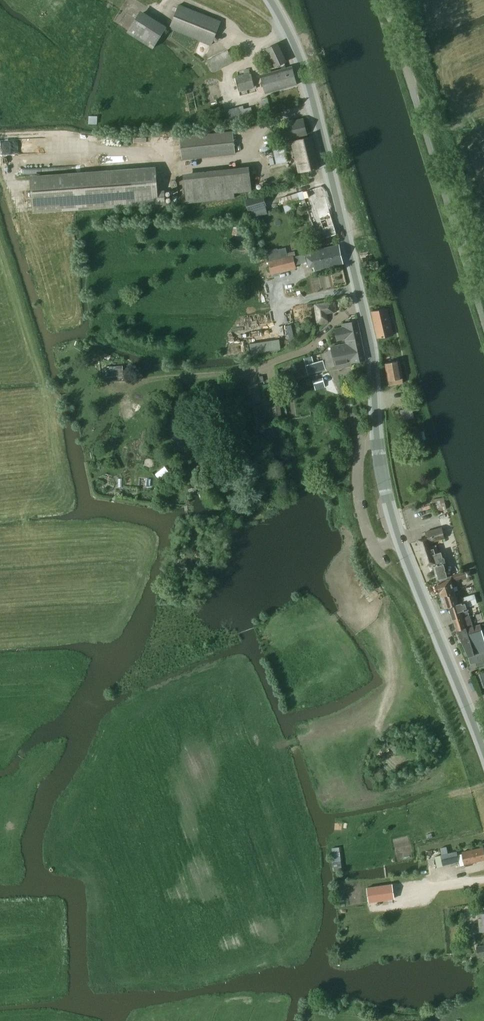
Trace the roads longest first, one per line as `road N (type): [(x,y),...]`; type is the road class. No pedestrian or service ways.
road 1 (secondary): [(483,756),(392,518),(356,278),(303,72),(270,0)]
road 2 (unclassified): [(483,319),(384,0)]

